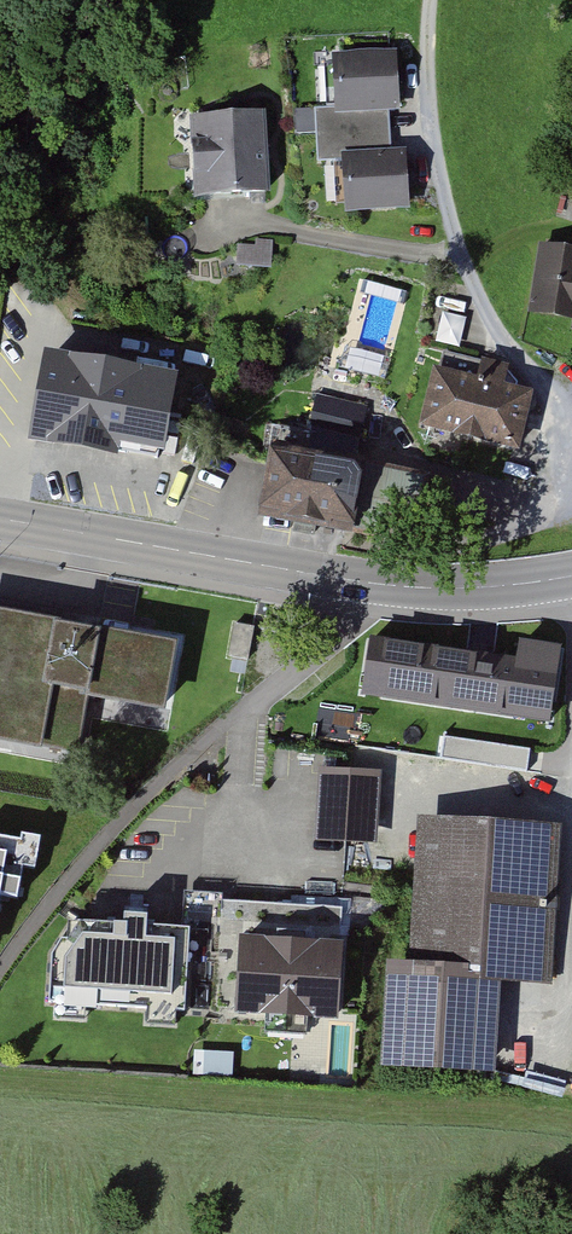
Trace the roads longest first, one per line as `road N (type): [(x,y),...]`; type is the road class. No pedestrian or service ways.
road 1 (secondary): [(571,576),(451,588),(365,583),(0,519)]
road 2 (track): [(0,981),(122,817),(243,709)]
road 3 (residential): [(453,231),(497,334),(571,434)]
road 4 (track): [(430,0),(424,36),(453,231)]
road 5 (track): [(571,509),(365,583)]

